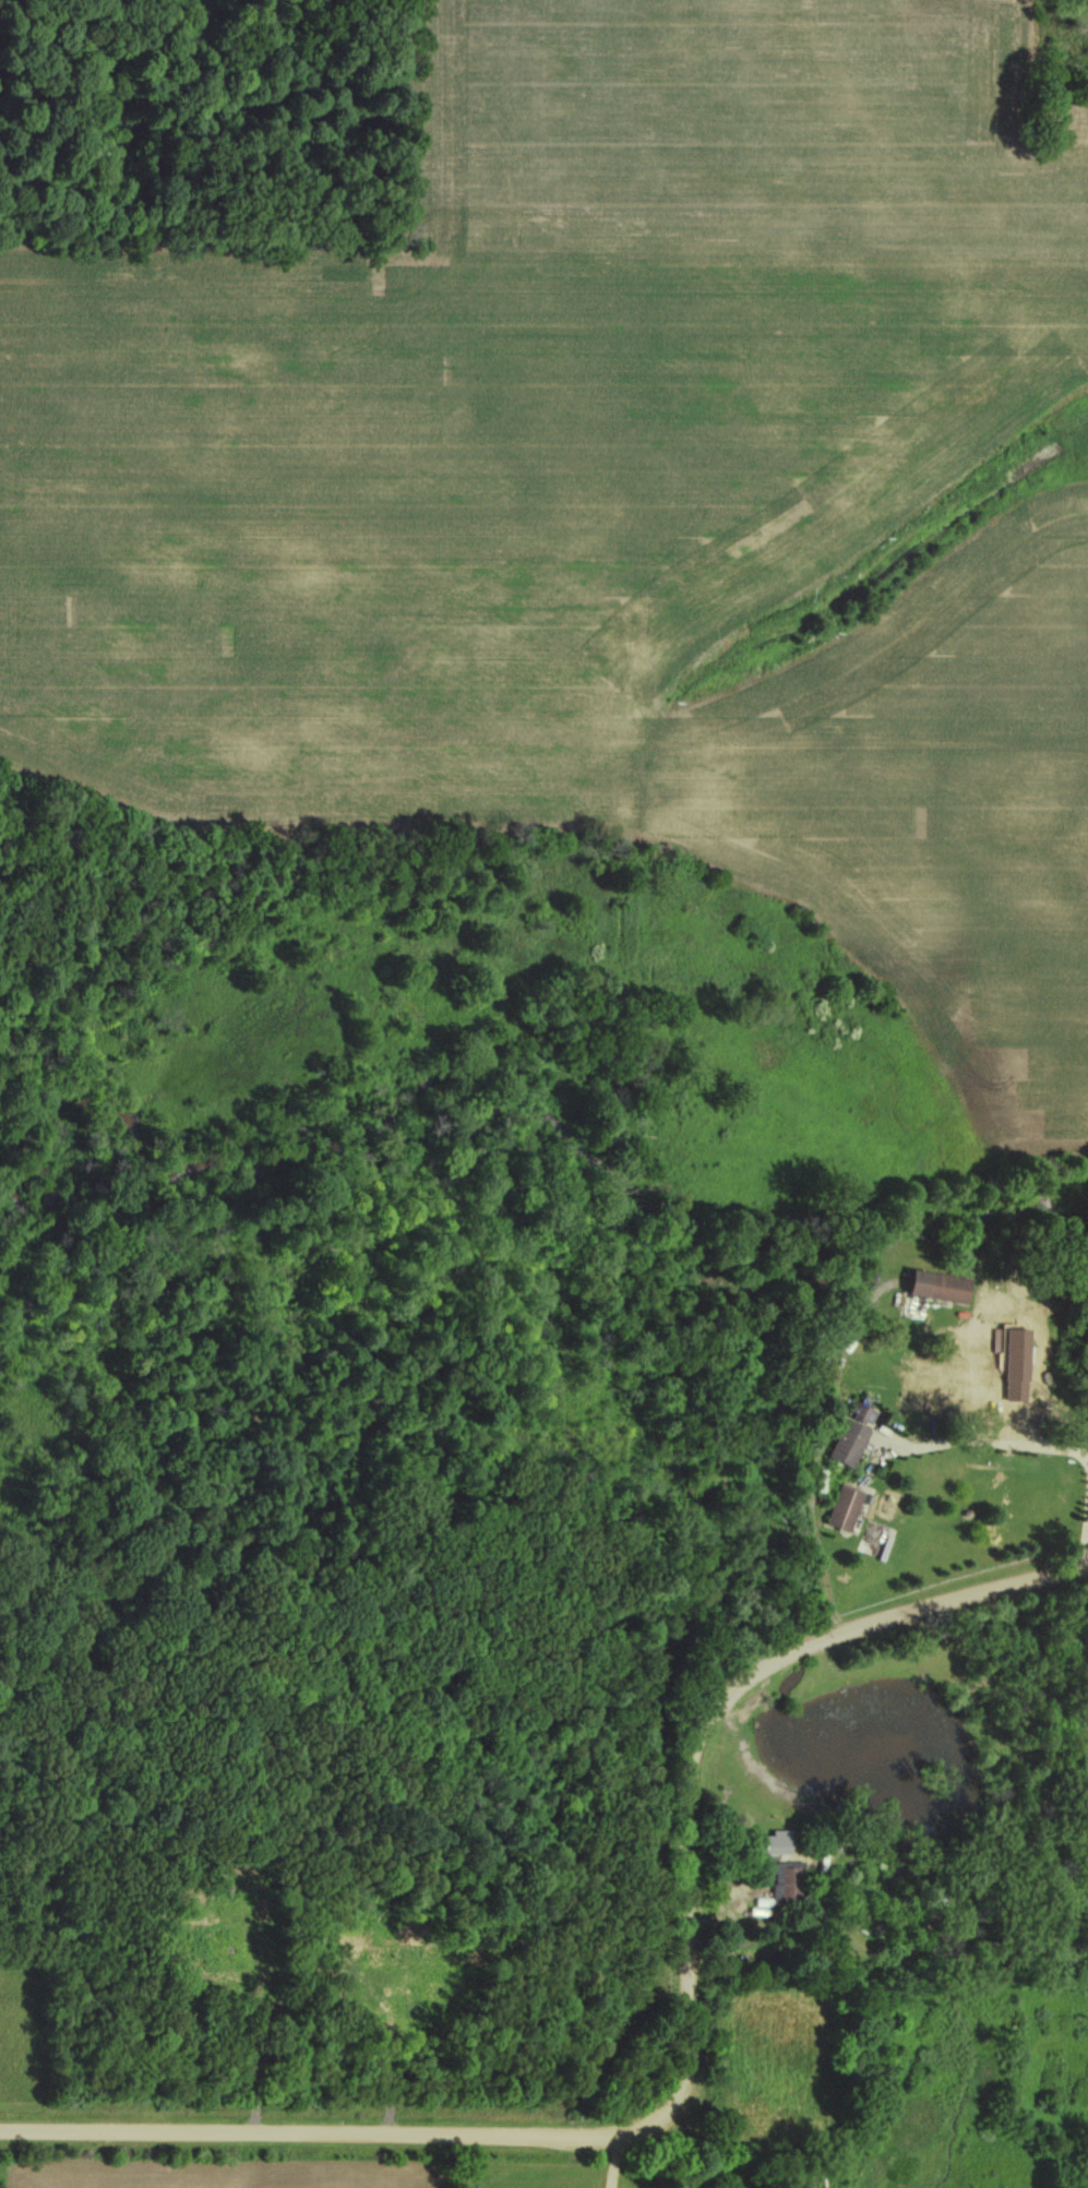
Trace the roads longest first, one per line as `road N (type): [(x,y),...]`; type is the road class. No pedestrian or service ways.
road 1 (residential): [(0,2133),(593,2142),(642,2133),(672,2111),(691,2066),(683,1800),(695,1745),(718,1702),(796,1650),(1087,1566)]

